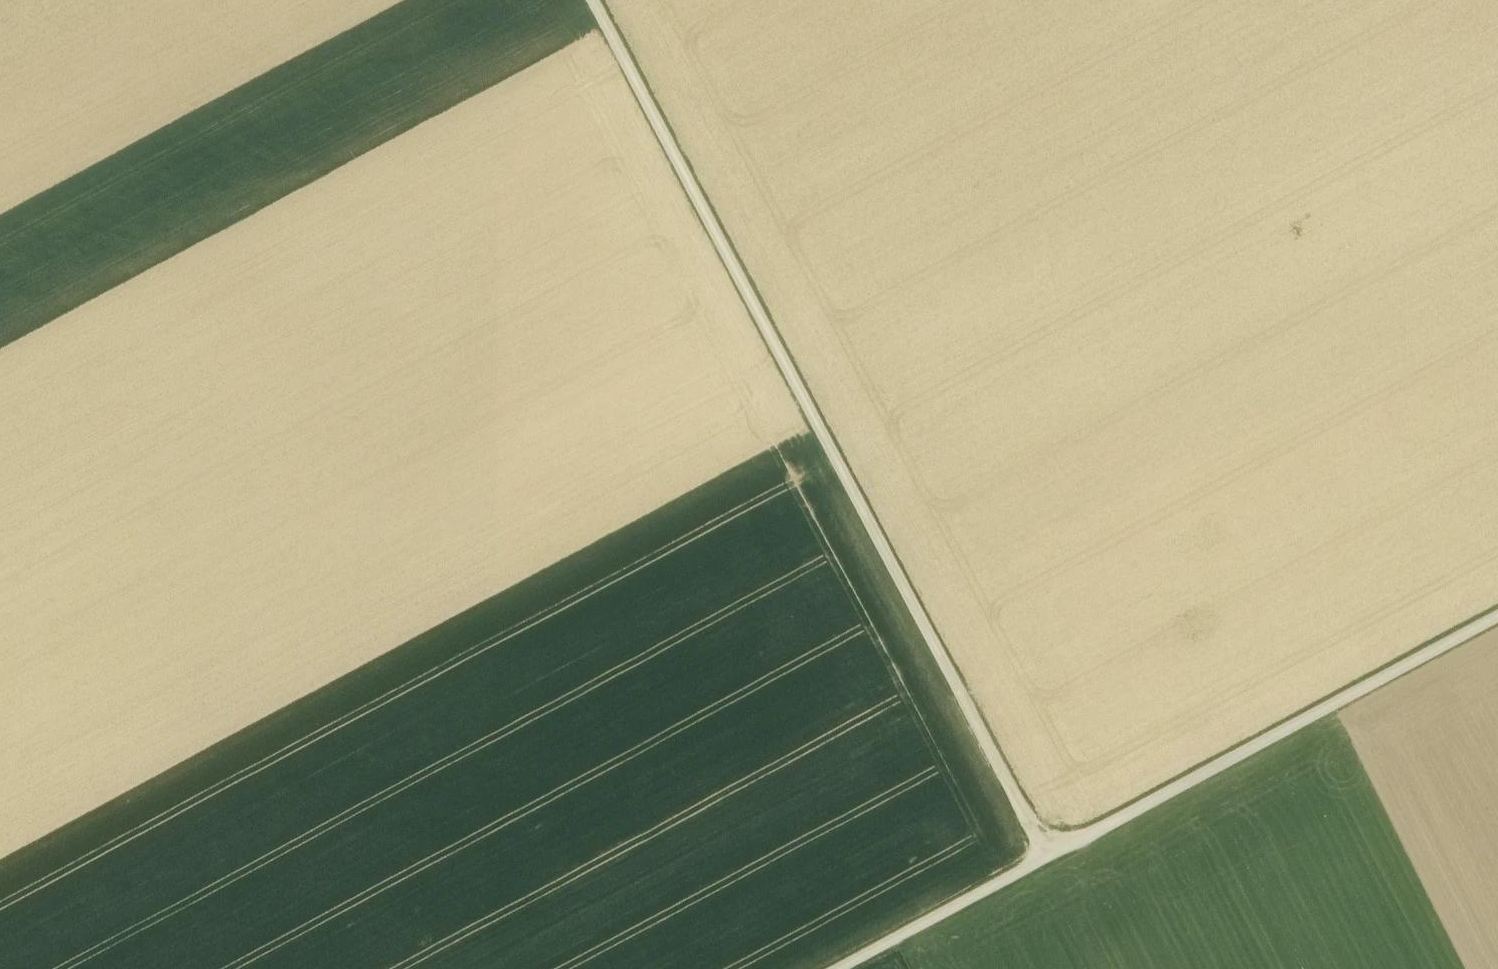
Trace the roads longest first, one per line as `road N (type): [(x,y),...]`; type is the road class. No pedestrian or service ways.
road 1 (track): [(603,0),(824,413),(1046,856)]
road 2 (track): [(1497,616),(835,968)]

